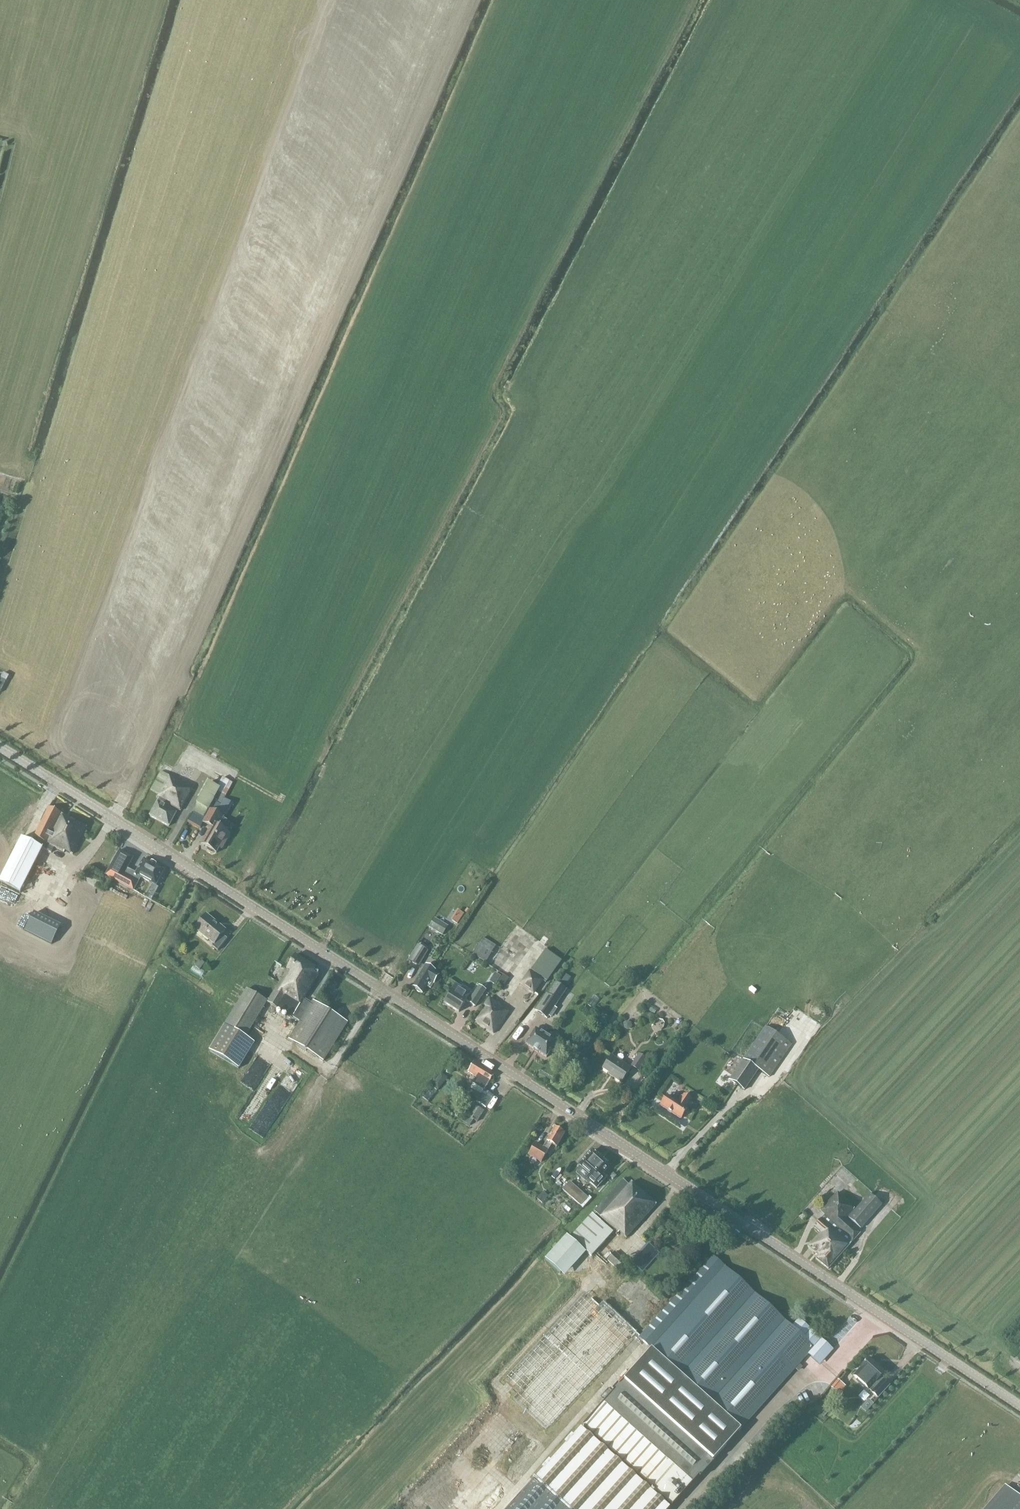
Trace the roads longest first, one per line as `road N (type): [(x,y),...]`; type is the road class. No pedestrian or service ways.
road 1 (tertiary): [(1019,1407),(0,748)]

